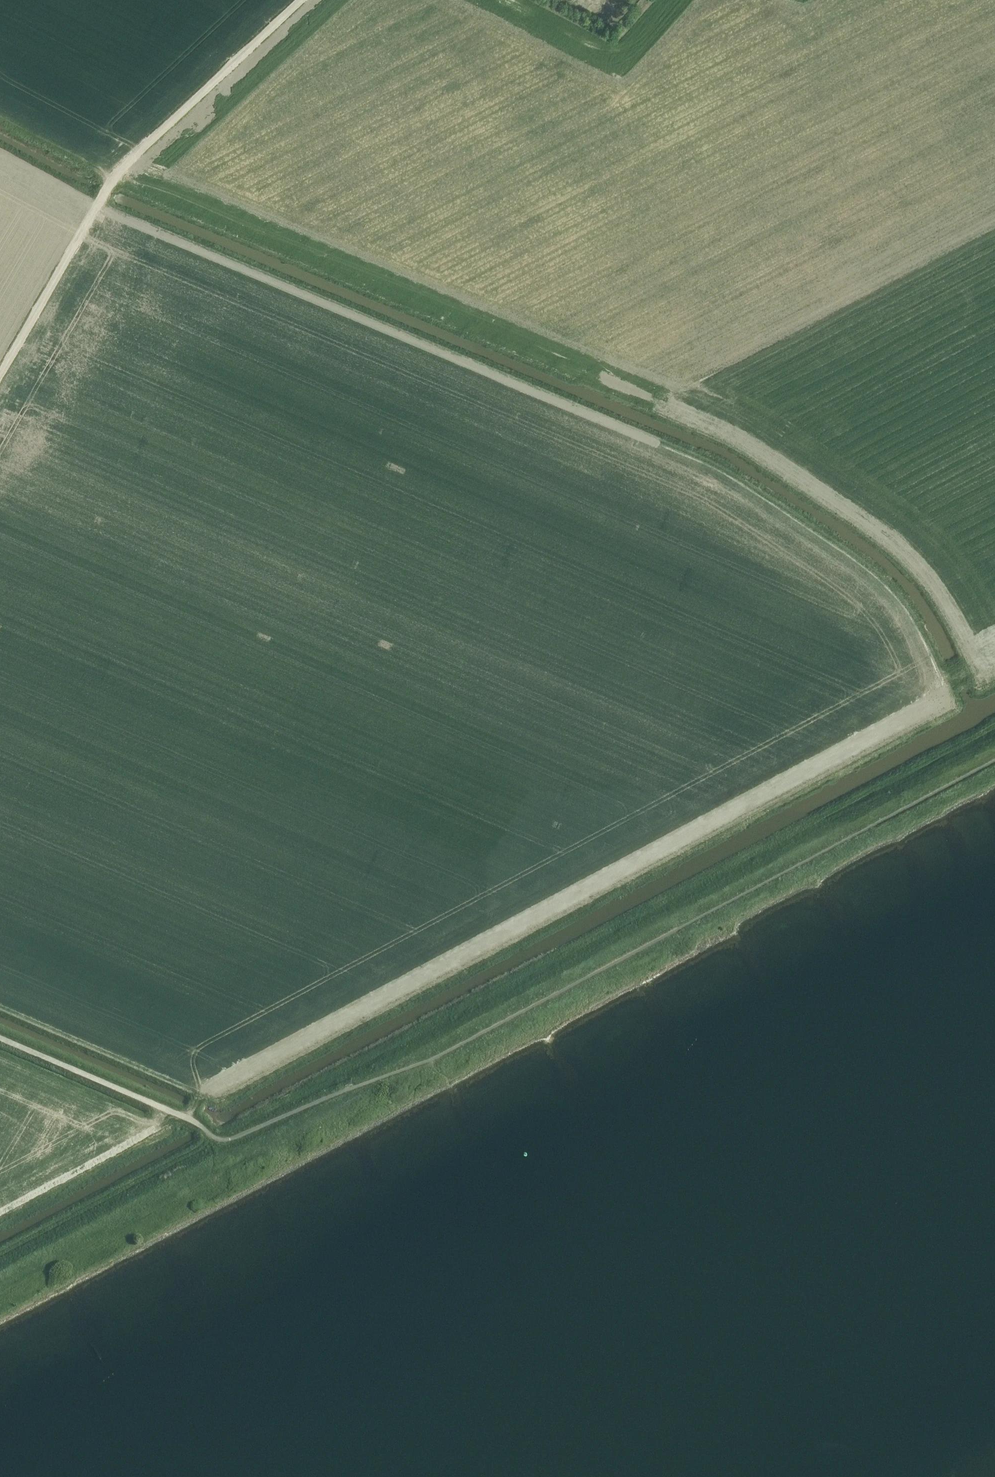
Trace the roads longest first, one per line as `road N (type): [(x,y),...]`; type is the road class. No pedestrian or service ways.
road 1 (track): [(0,375),(110,182),(304,0)]
road 2 (unclassified): [(228,1140),(0,1040)]

